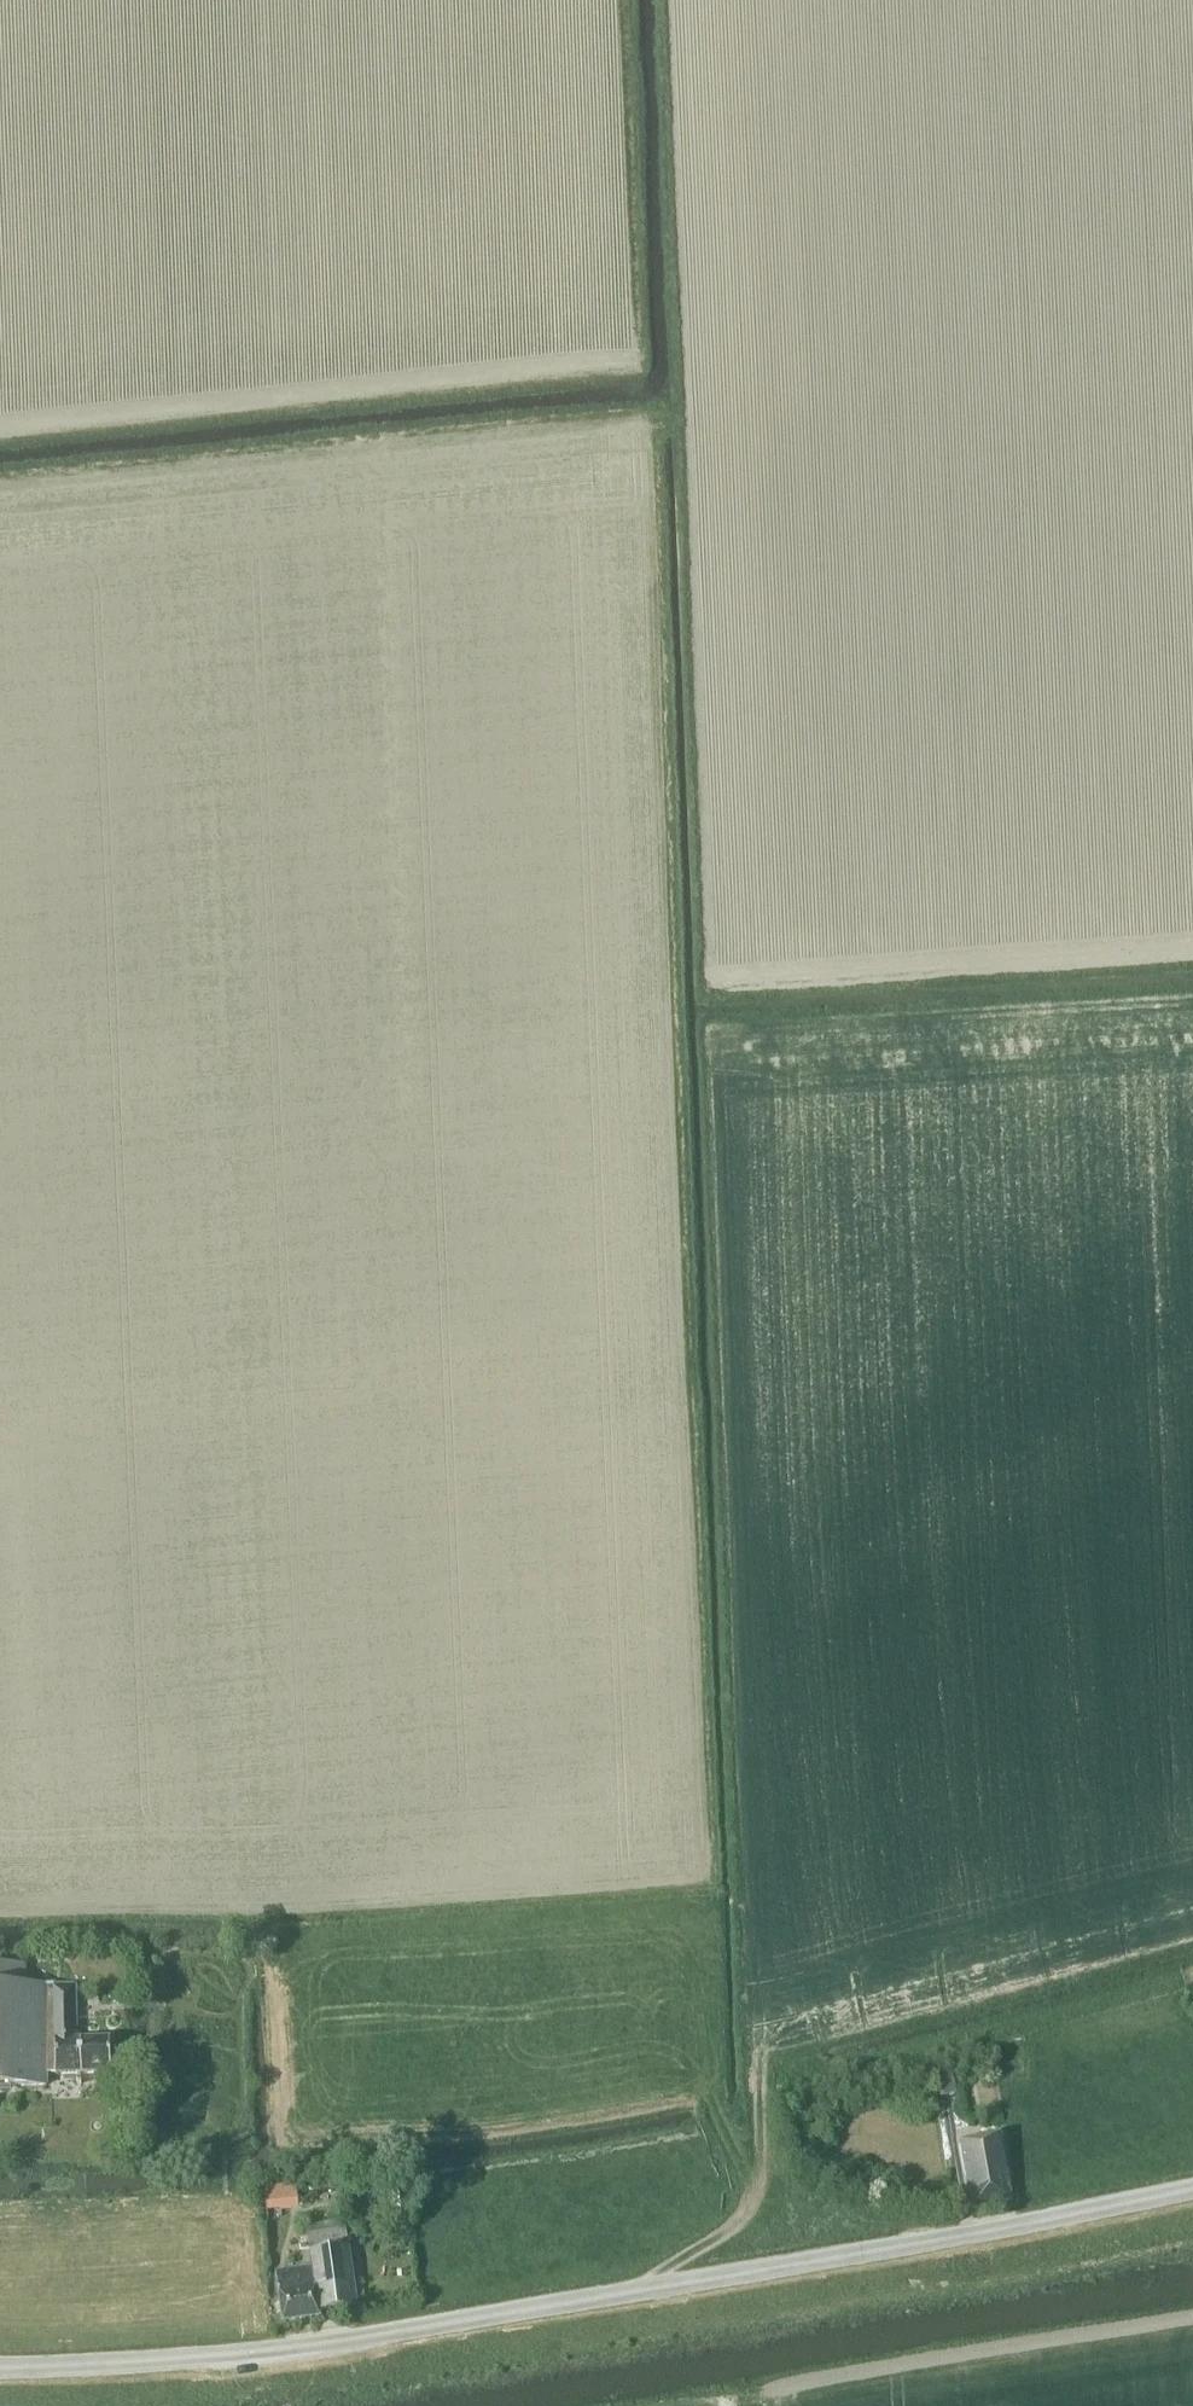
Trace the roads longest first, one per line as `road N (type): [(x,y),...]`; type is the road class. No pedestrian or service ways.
road 1 (tertiary): [(0,2368),(269,2350),(1192,2190)]

